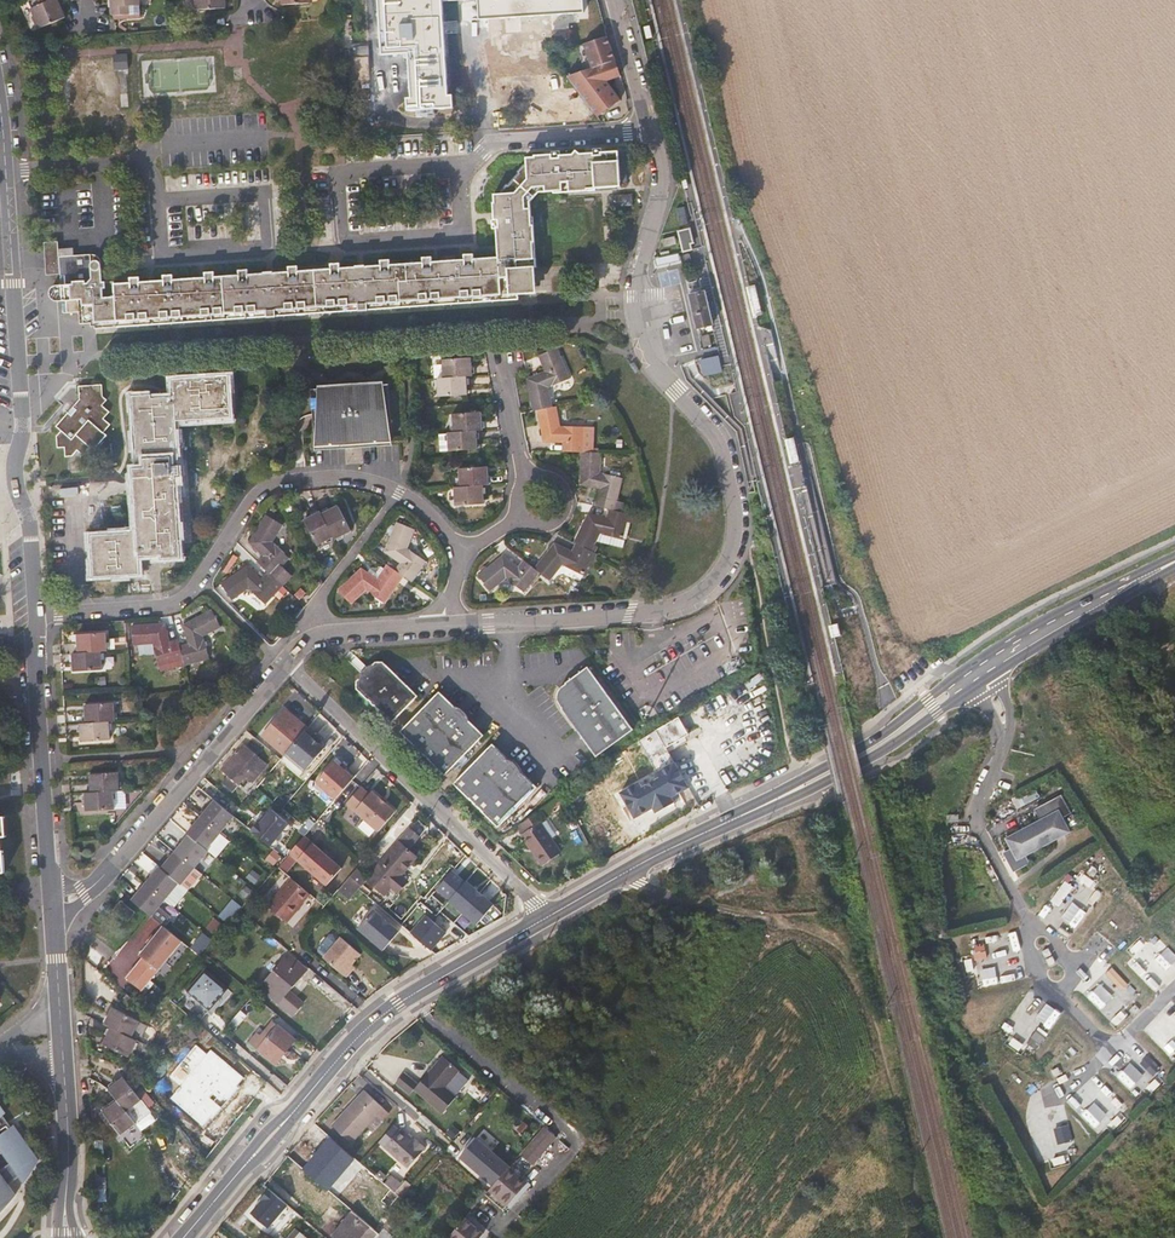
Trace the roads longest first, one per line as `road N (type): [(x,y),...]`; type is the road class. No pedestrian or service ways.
road 1 (residential): [(653,133),(664,178),(642,271),(640,333),(666,381),(723,450),(736,521),(731,553),(697,599),(669,610),(444,625)]
road 2 (secondary): [(306,1096),(398,1004),(625,874),(827,774)]
road 3 (residential): [(444,625),(459,544),(400,492),(348,476),(274,482),(257,492),(192,589),(171,604),(37,613)]
road 4 (residential): [(37,613),(30,523),(17,479),(23,422),(0,104)]
road 5 (residential): [(444,625),(320,633),(305,644),(115,865)]
road 6 (secondary): [(1127,586),(1011,640),(827,774)]
road 7 (secondary): [(827,774),(900,741),(1127,586)]
road 8 (residential): [(54,887),(37,613)]
road 9 (residential): [(653,133),(497,141),(459,167)]
road 10 (residential): [(617,0),(653,133)]

